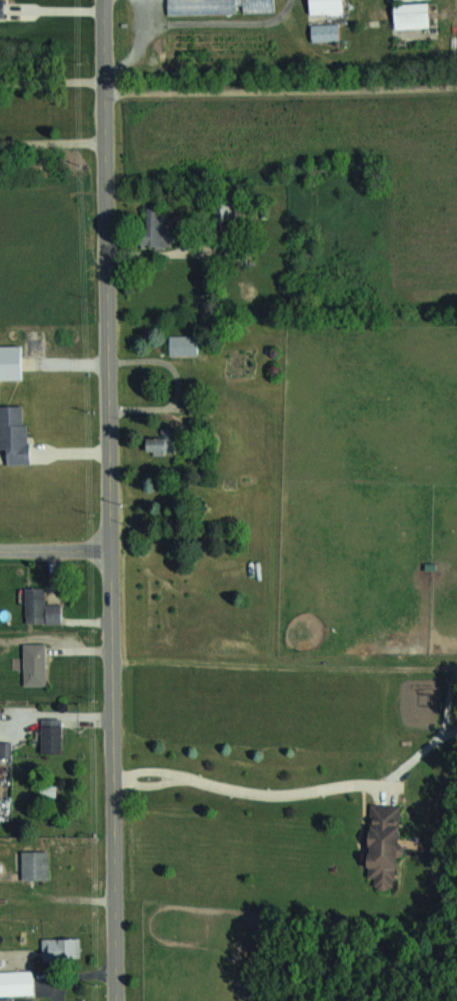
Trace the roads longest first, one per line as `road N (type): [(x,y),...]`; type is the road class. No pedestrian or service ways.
road 1 (tertiary): [(117,1000),(104,0)]

